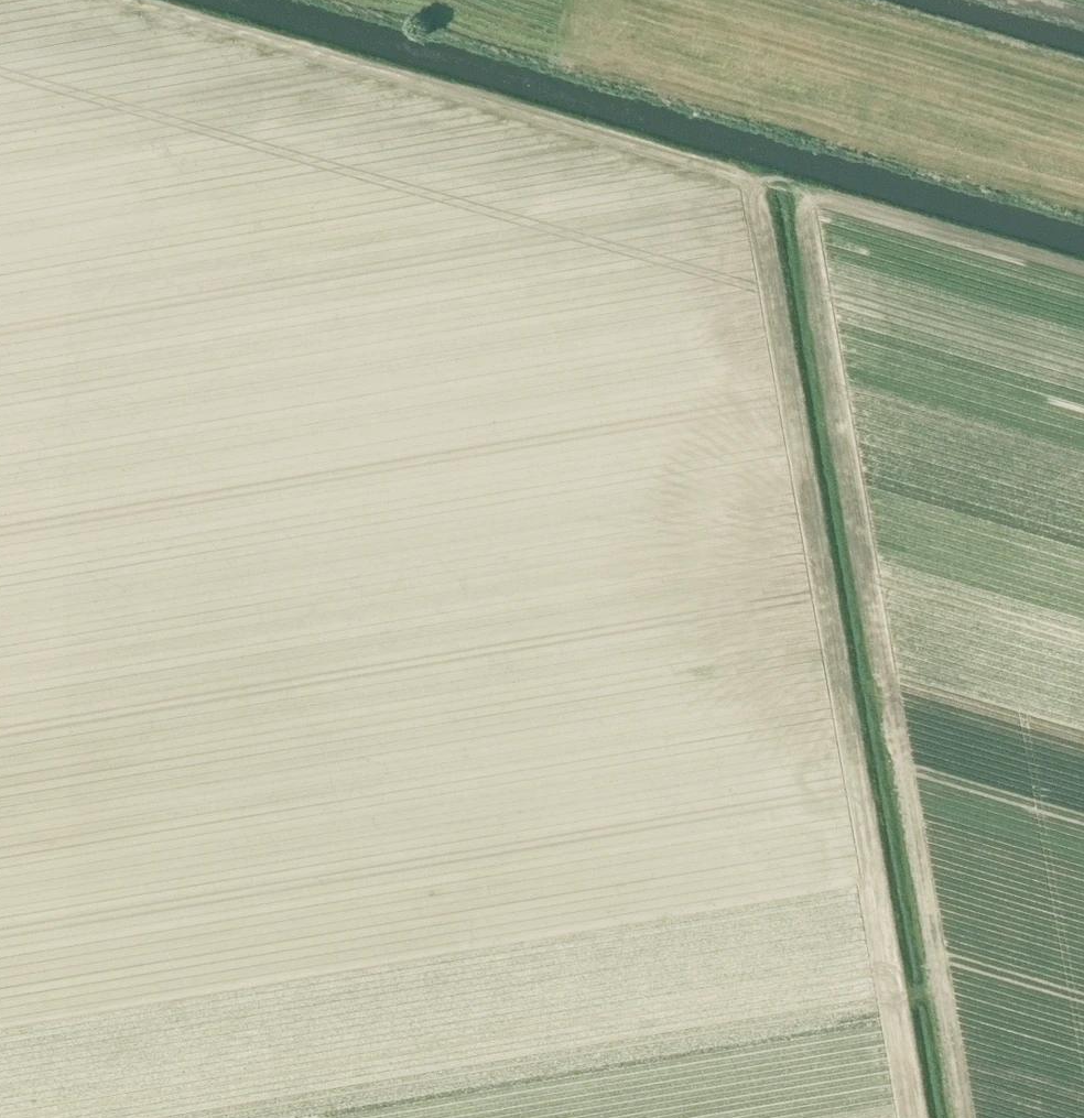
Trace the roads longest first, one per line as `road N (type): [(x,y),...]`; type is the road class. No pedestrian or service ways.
road 1 (track): [(918,1117),(761,211),(750,186),(718,166)]

